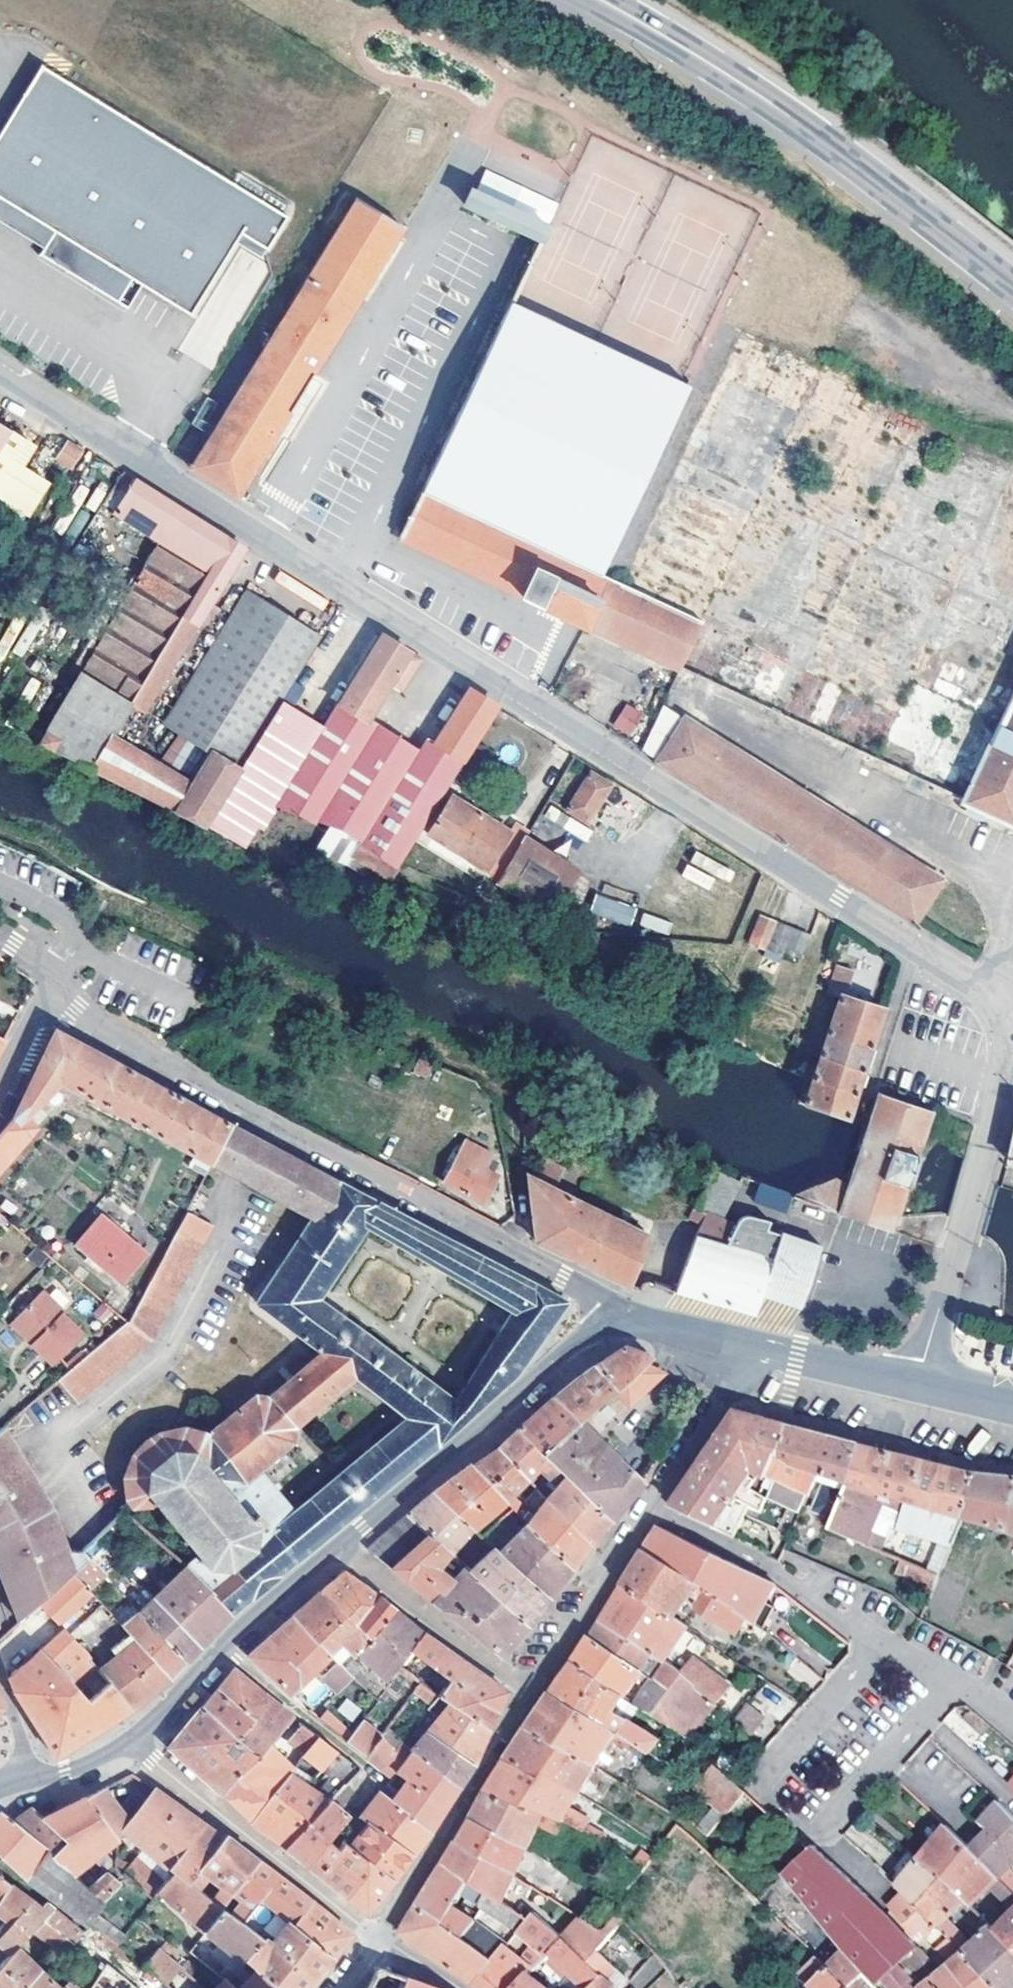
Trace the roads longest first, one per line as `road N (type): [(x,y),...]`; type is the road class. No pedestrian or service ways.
road 1 (unclassified): [(1012,1008),(0,372)]
road 2 (residential): [(614,1313),(563,1278),(72,1015),(54,993)]
road 3 (secondary): [(1012,292),(830,148),(593,0)]
road 4 (residential): [(649,1508),(800,1581),(1012,1719)]
road 5 (secondary): [(614,1313),(344,1546)]
road 6 (residential): [(377,1938),(132,1744)]
road 7 (secondary): [(344,1546),(132,1744)]
road 8 (residential): [(535,1695),(377,1938)]
road 9 (residential): [(918,1387),(987,1126)]
road 10 (residential): [(344,1546),(535,1695)]
road 11 (residential): [(649,1508),(535,1695)]
road 12 (residential): [(751,1351),(649,1508)]
road 13 (unclassified): [(1012,443),(853,366)]
road 14 (secondary): [(918,1387),(751,1351)]
road 15 (secondary): [(751,1351),(614,1313)]
road 16 (residential): [(54,993),(0,1104)]

